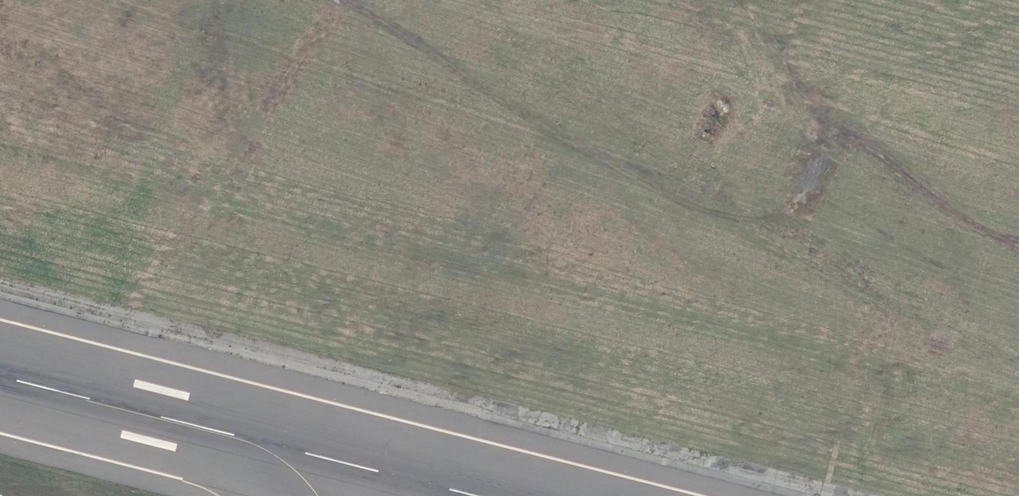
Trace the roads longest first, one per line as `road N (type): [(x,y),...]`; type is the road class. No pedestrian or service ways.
road 1 (track): [(1018,32),(849,103),(834,114),(811,190),(768,220),(693,207),(351,0)]
road 2 (track): [(118,317),(337,0)]
road 3 (track): [(1018,243),(982,232),(931,200),(785,71),(741,0)]

